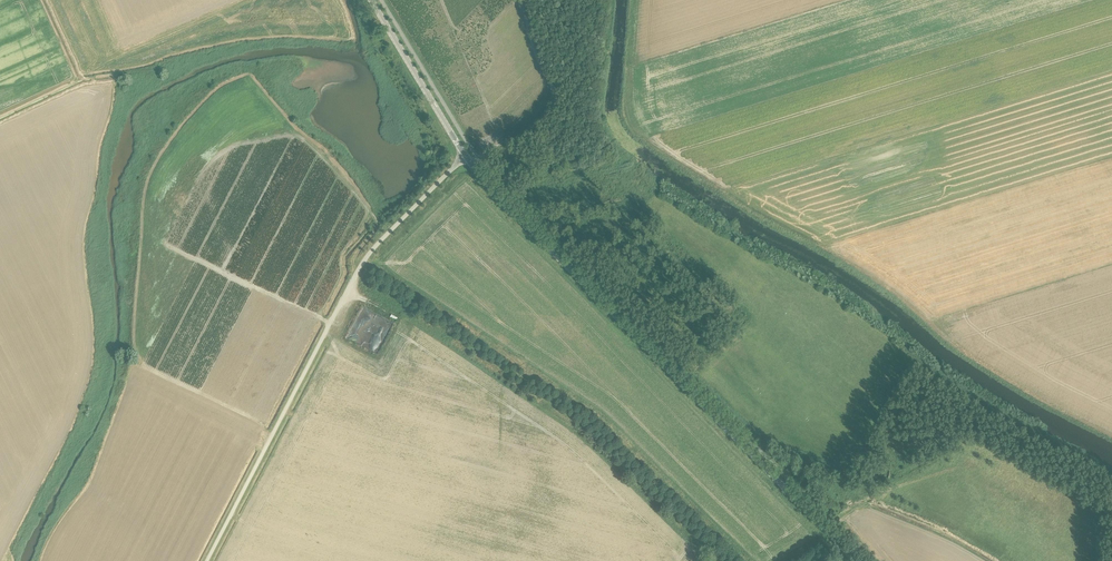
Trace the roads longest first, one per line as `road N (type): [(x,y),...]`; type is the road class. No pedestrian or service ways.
road 1 (tertiary): [(855,560),(464,157)]
road 2 (unclassified): [(207,560),(362,264),(464,157)]
road 3 (tertiary): [(464,157),(369,0)]

